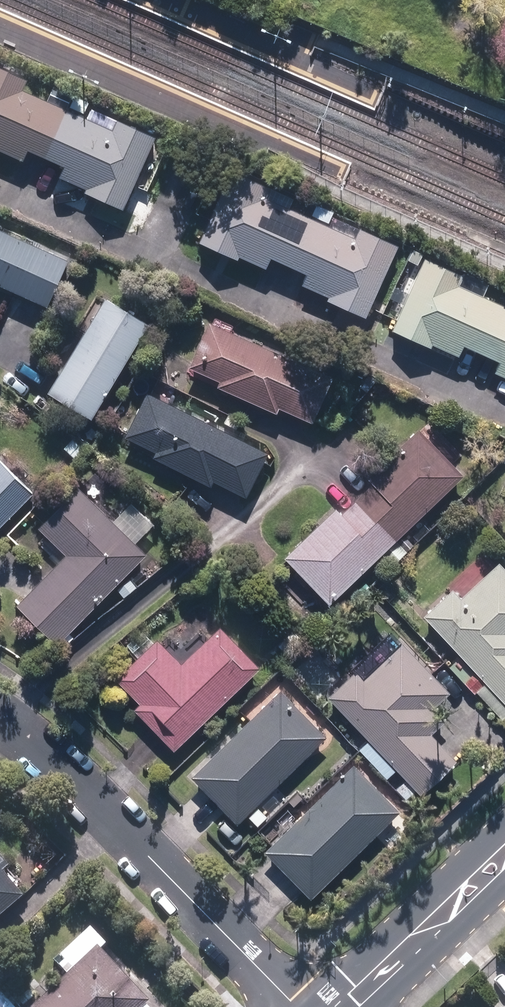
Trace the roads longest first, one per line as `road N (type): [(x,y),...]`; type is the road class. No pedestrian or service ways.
road 1 (residential): [(504,417),(0,191)]
road 2 (residential): [(0,710),(294,1006)]
road 3 (secondary): [(347,1006),(504,858)]

